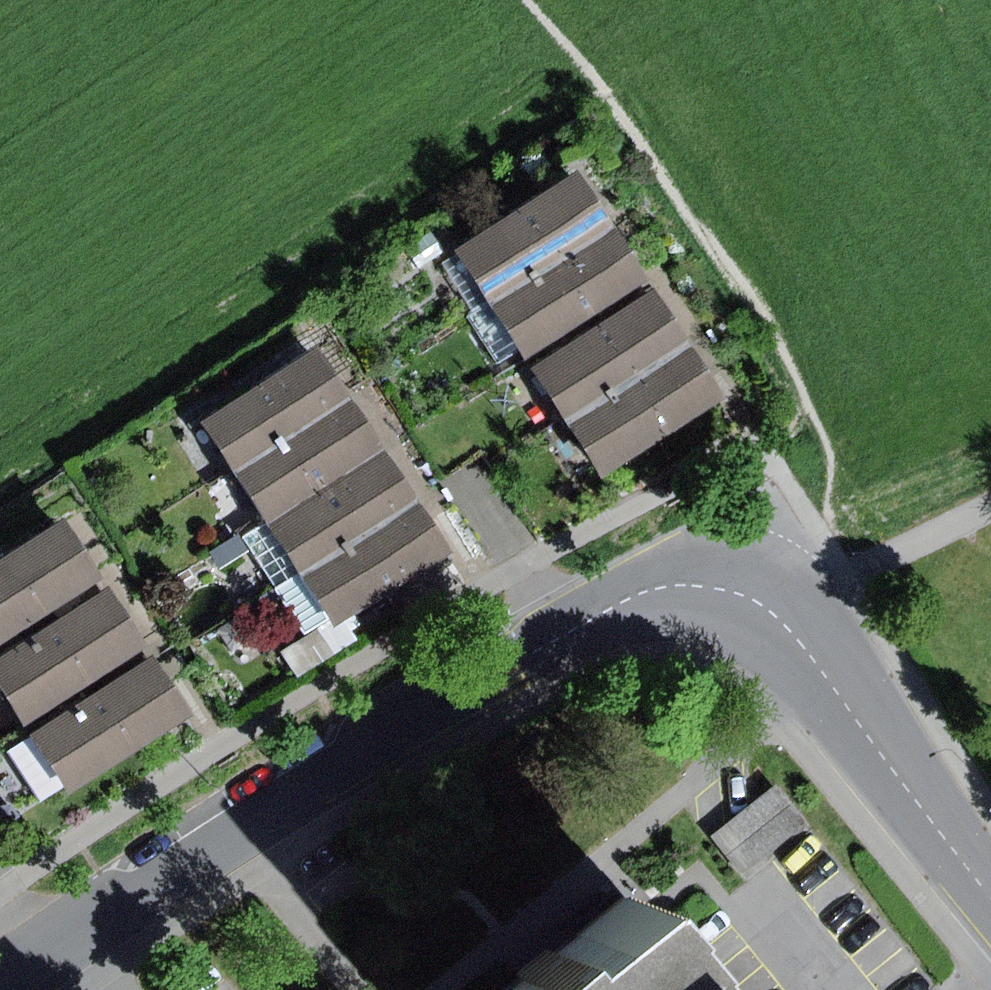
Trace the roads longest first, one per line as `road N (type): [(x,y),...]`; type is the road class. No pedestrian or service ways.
road 1 (residential): [(718,587),(624,598),(500,665),(5,989)]
road 2 (residential): [(718,587),(758,600),(788,624),(990,886)]

